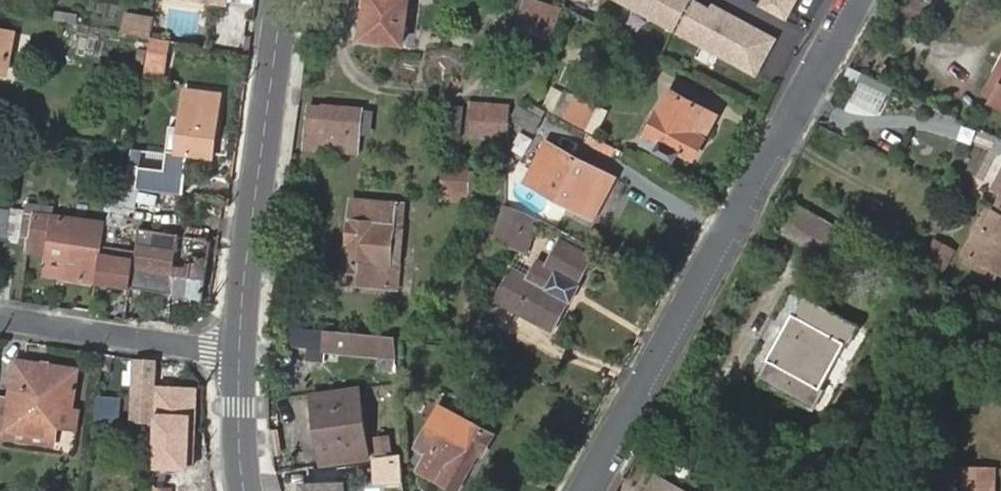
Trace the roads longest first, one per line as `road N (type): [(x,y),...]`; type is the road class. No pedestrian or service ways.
road 1 (residential): [(582,490),(853,0)]
road 2 (tertiary): [(239,352),(283,0)]
road 3 (residential): [(0,318),(239,352)]
road 4 (tertiary): [(245,490),(239,352)]

